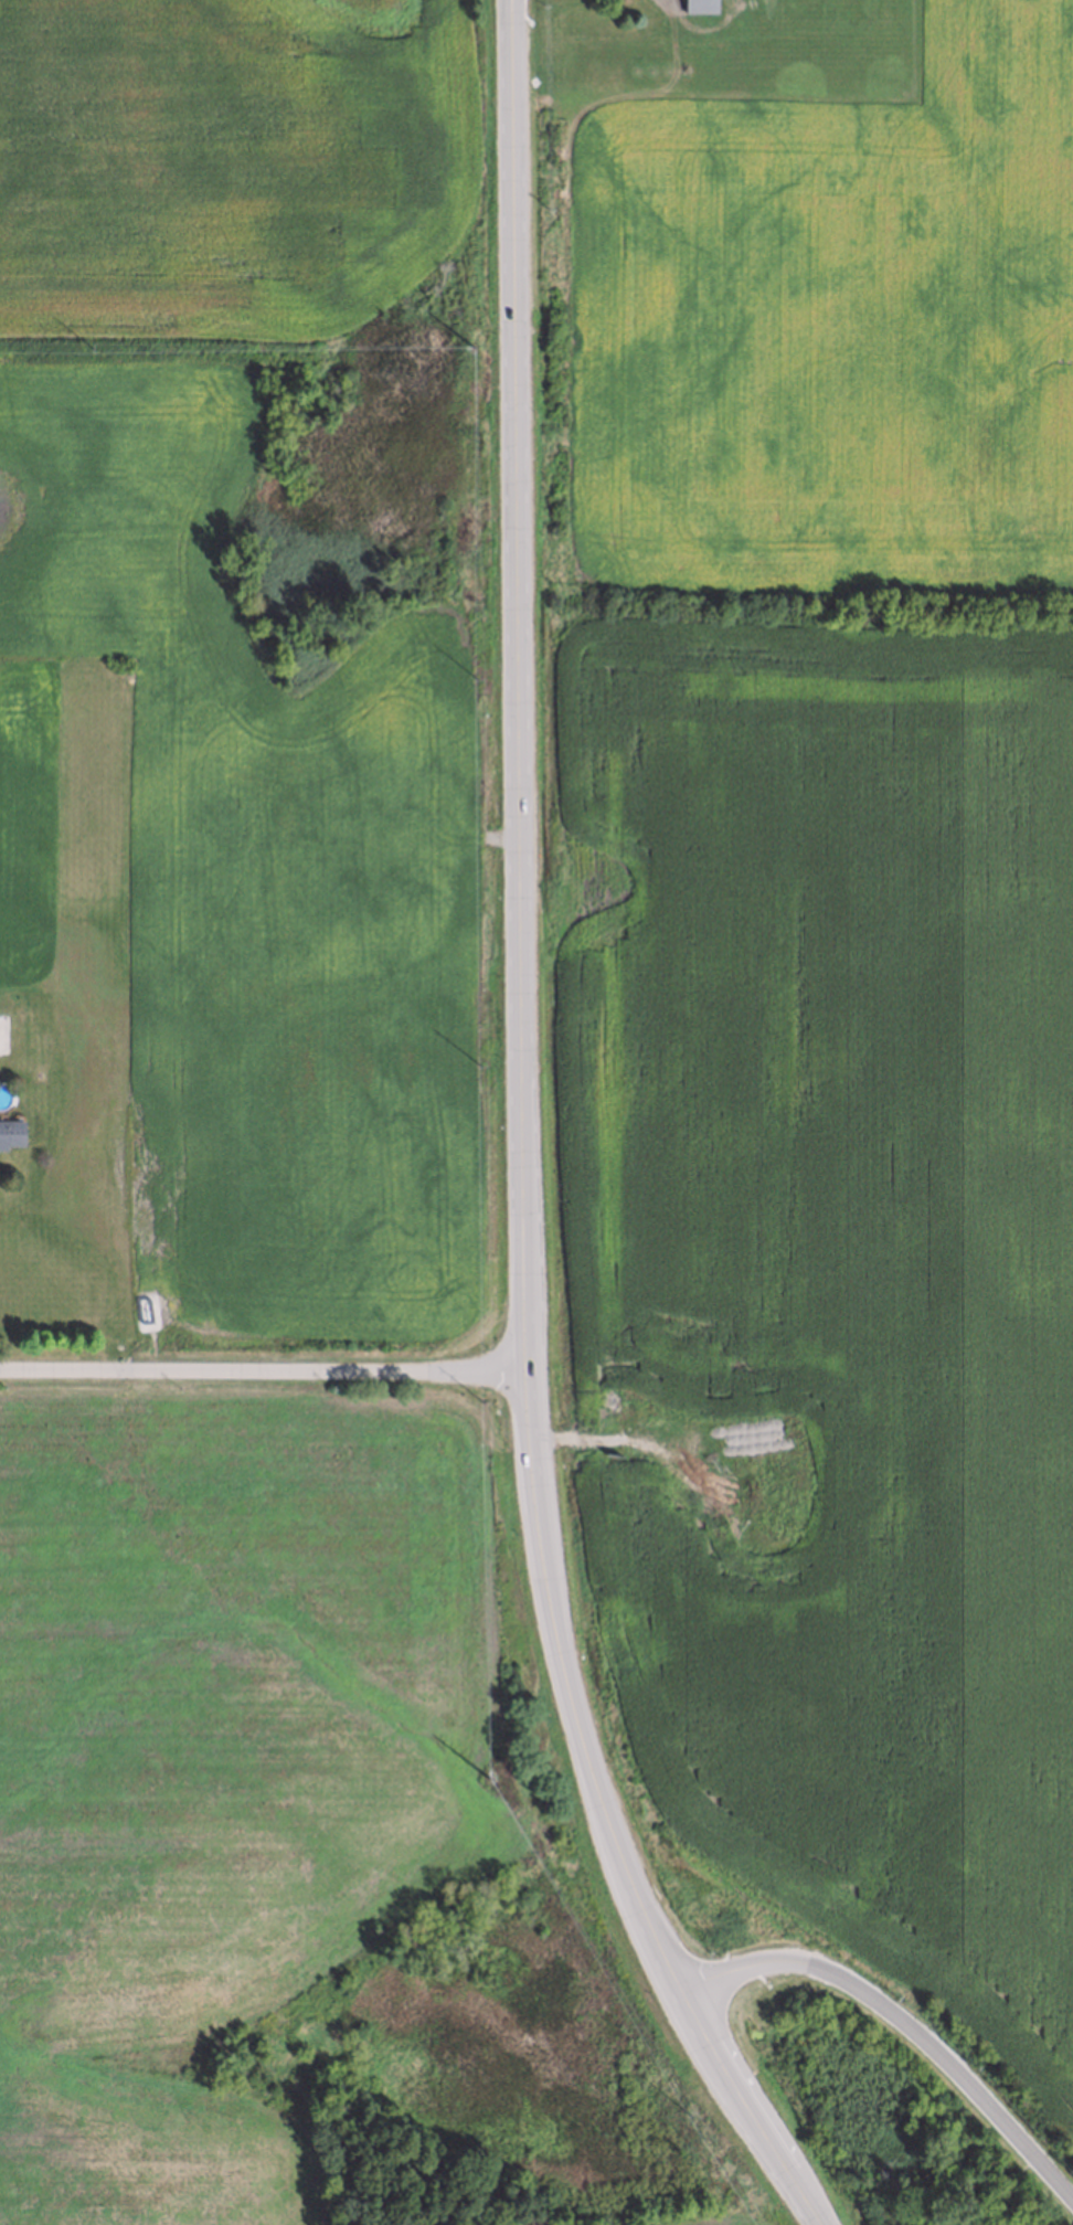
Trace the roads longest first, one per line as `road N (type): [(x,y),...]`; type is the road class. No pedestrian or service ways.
road 1 (primary): [(511,0),(527,1367),(542,1555),(625,1854),(680,1984),(832,2224)]
road 2 (residential): [(0,1367),(527,1367)]
road 3 (residential): [(680,1984),(768,1961),(819,1964),(910,2020),(1072,2200)]

